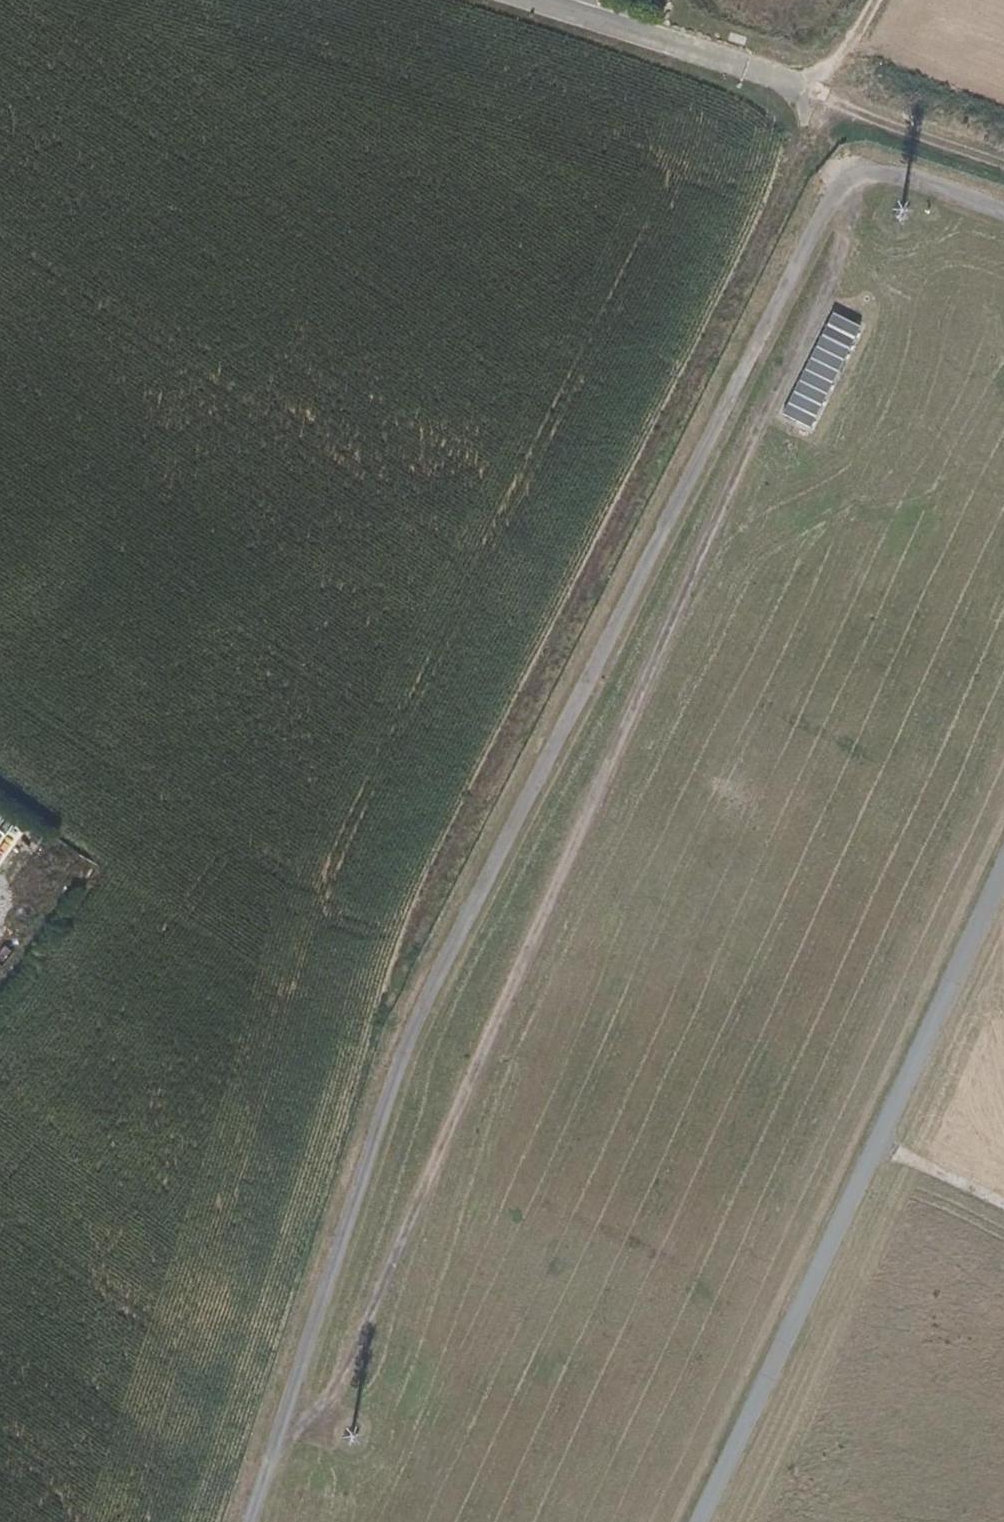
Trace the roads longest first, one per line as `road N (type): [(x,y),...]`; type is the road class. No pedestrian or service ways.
road 1 (track): [(0,817),(290,992),(330,1003),(370,986),(406,949),(791,183),(826,89),(1003,158)]
road 2 (unclassified): [(528,0),(750,65)]
road 3 (track): [(877,0),(826,89),(750,65)]

